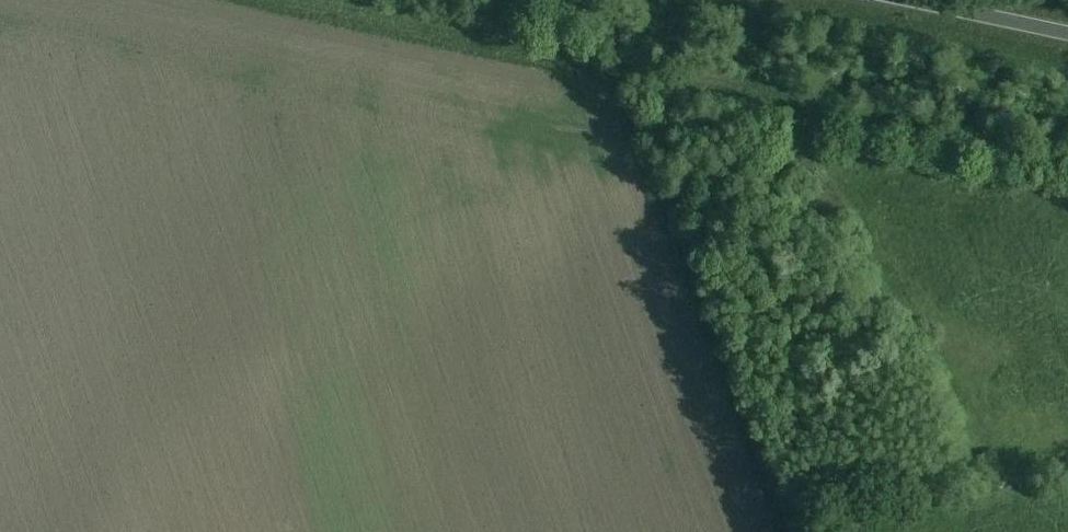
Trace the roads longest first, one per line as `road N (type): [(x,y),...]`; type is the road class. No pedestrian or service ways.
road 1 (trunk): [(907,0),(1067,34)]

